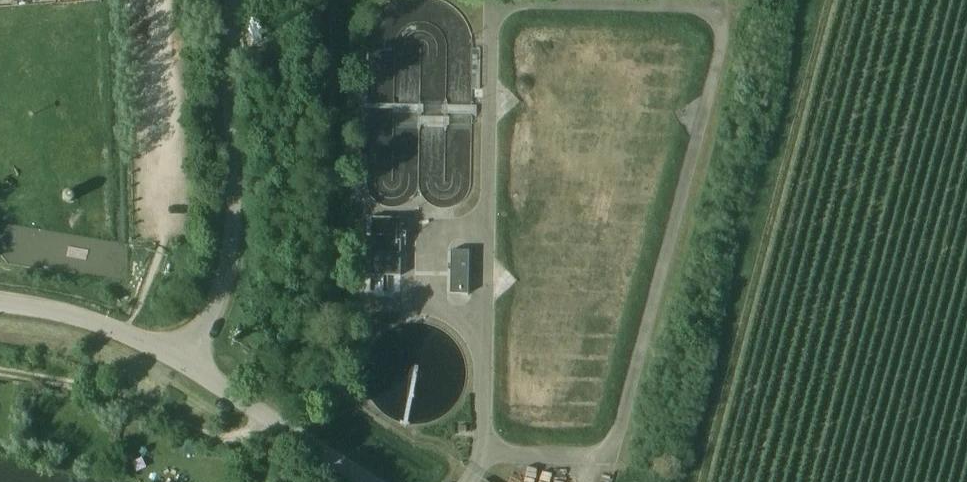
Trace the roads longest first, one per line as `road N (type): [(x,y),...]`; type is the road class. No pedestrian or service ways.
road 1 (unclassified): [(187,364),(221,297),(231,241),(237,0)]
road 2 (unclassified): [(368,481),(187,364)]
road 3 (unclassified): [(187,364),(121,332),(0,303)]

